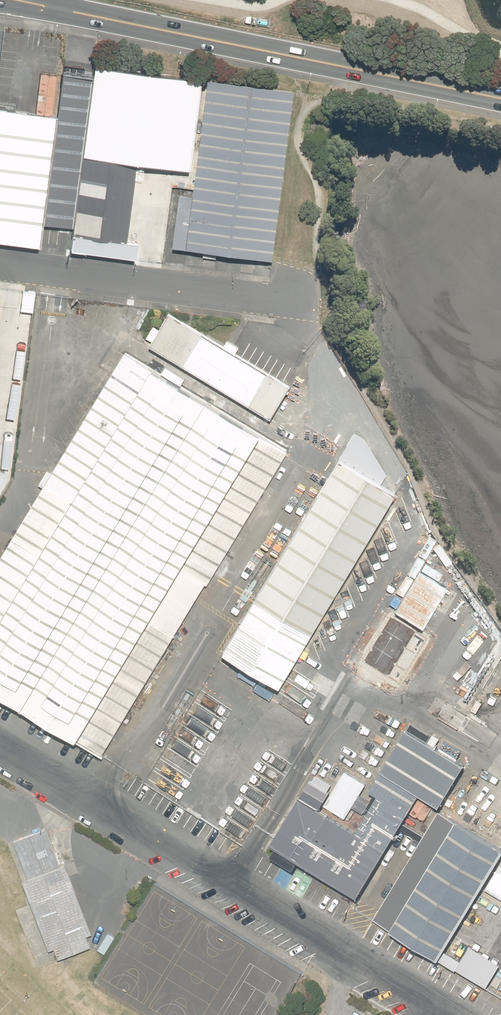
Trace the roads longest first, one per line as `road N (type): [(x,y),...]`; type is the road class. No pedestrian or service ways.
road 1 (unclassified): [(433,1014),(0,747)]
road 2 (primary): [(500,102),(52,8)]
road 3 (unclassified): [(308,306),(0,265)]

